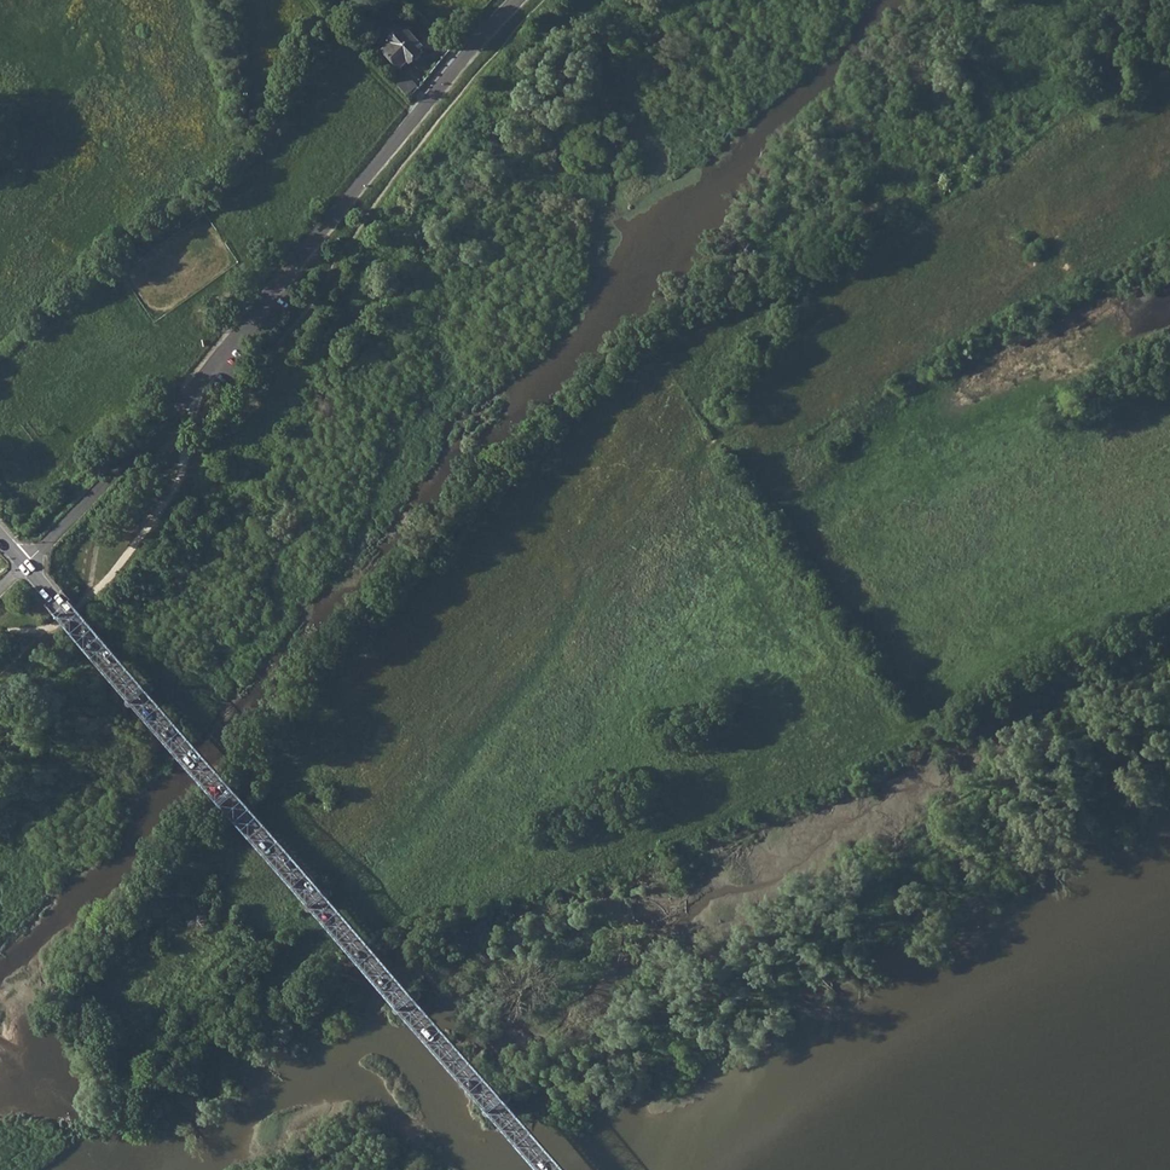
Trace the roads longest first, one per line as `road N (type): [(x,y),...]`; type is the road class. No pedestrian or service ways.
road 1 (secondary): [(563,1169),(23,563)]
road 2 (unclassified): [(23,563),(192,387),(518,0)]

